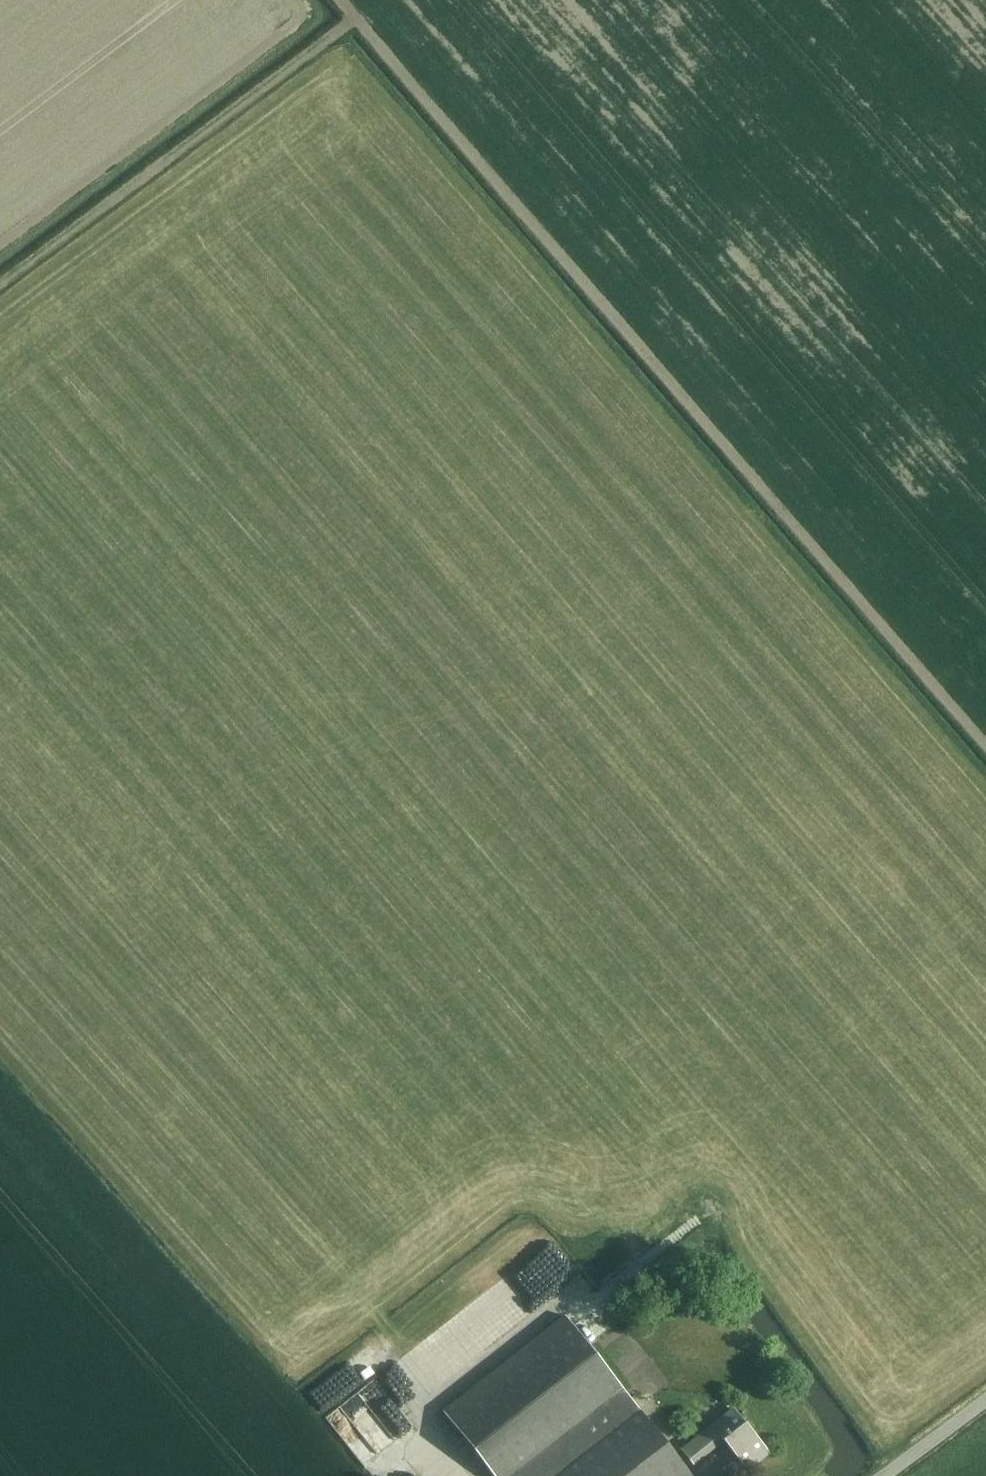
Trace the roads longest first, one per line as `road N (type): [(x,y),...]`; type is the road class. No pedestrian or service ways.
road 1 (unclassified): [(886,1475),(985,1402)]

